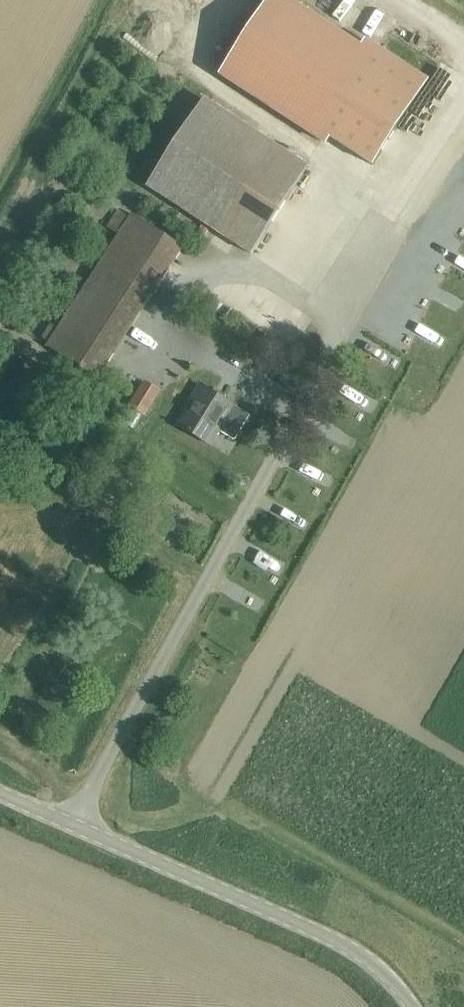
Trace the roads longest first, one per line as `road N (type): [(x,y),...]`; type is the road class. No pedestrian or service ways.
road 1 (tertiary): [(414,1006),(351,948),(0,795)]

